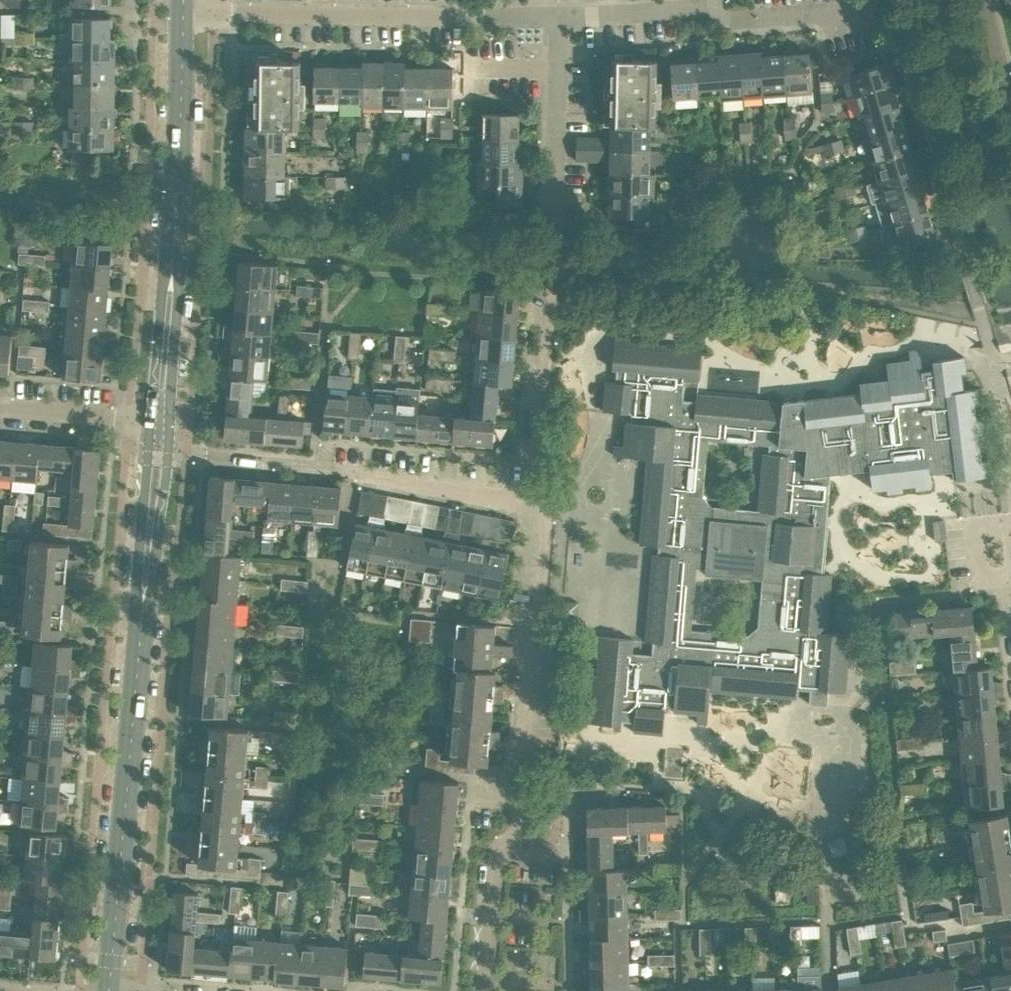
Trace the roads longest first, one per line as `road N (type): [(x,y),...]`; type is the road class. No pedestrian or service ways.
road 1 (tertiary): [(106,990),(159,424)]
road 2 (residential): [(485,990),(499,861),(517,827),(522,780),(545,518),(531,499)]
road 3 (tertiary): [(159,424),(184,12)]
road 4 (residential): [(184,12),(547,16)]
road 5 (residential): [(558,16),(705,7),(730,19),(871,10),(880,0)]
road 6 (residential): [(531,499),(208,456)]
road 7 (residential): [(554,216),(558,16)]
road 8 (residential): [(531,499),(549,301)]
road 9 (residential): [(0,408),(159,424)]

